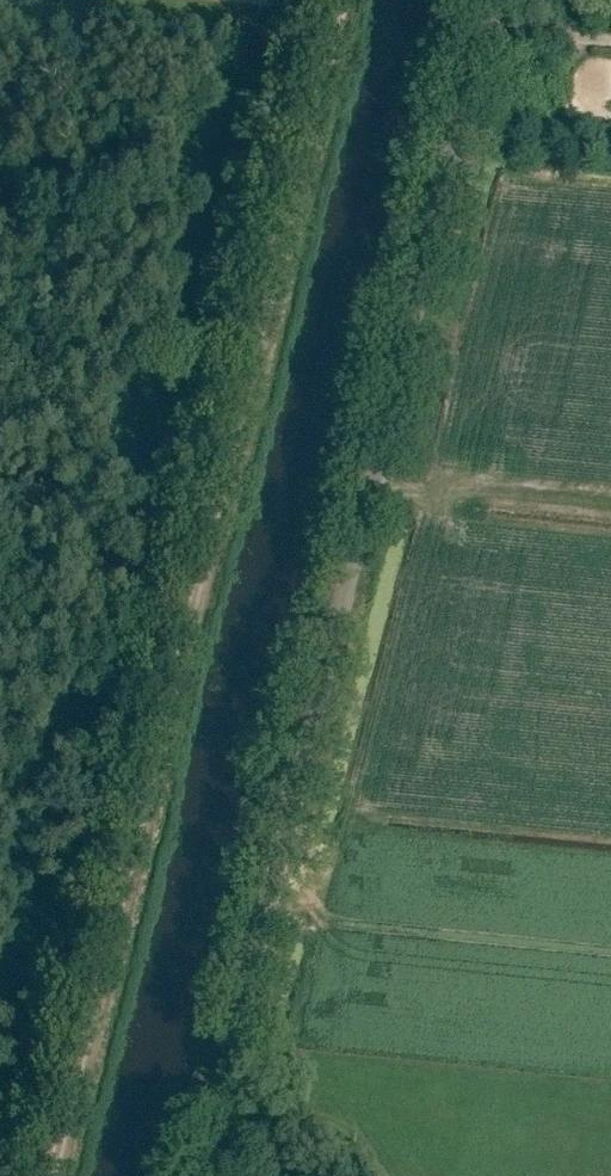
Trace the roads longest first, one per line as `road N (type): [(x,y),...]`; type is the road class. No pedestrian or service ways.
road 1 (track): [(52,1175),(344,0)]
road 2 (unclassified): [(202,1175),(492,0)]

